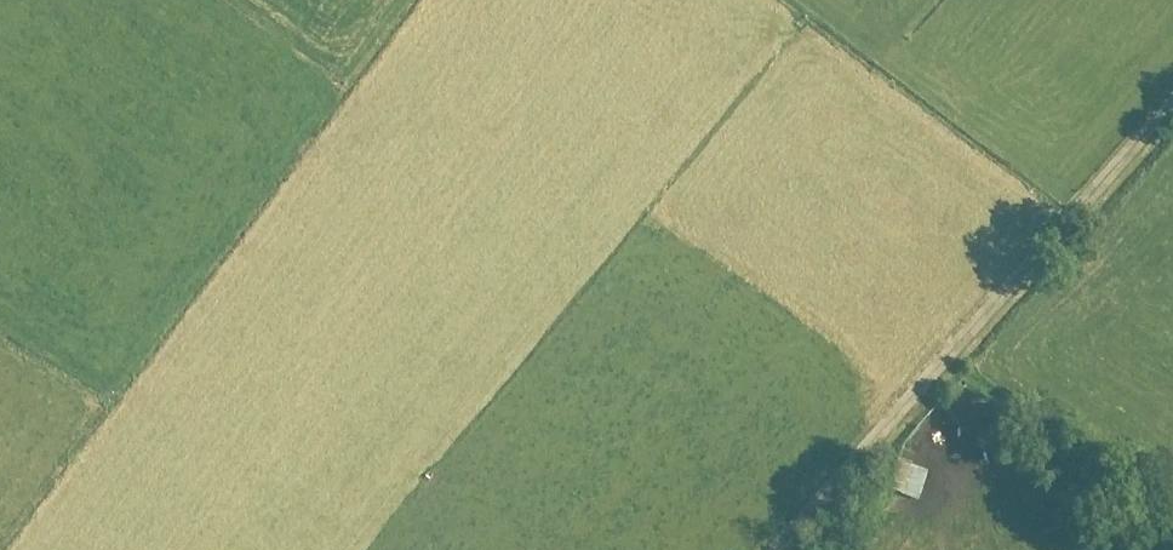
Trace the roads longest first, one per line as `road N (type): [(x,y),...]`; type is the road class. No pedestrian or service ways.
road 1 (track): [(781,549),(1172,107)]

